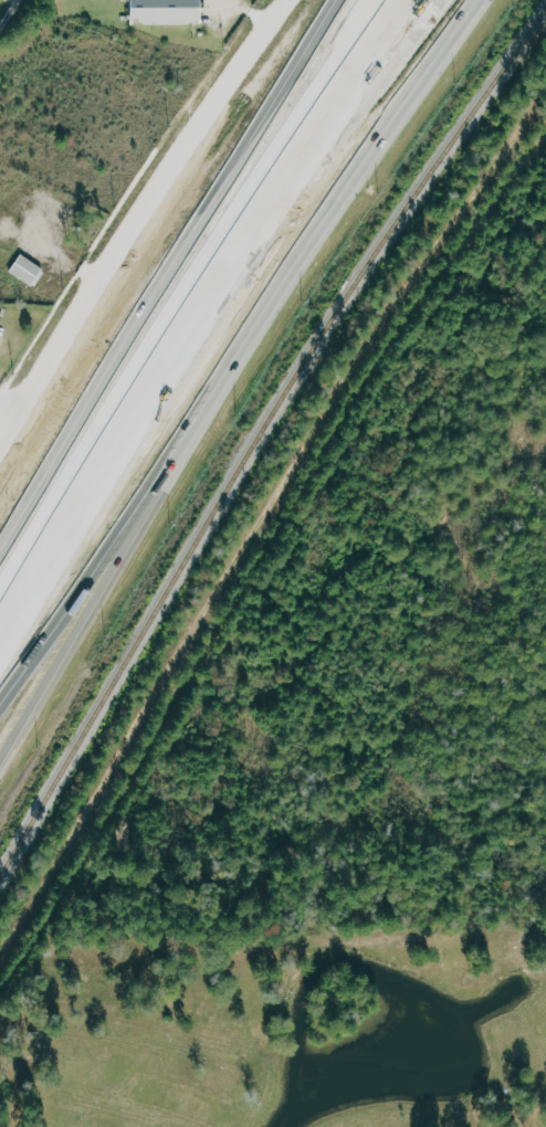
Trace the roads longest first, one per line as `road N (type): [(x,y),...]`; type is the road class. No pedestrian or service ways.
road 1 (motorway): [(371,0),(0,579)]
road 2 (secondary): [(0,765),(354,181)]
road 3 (motorway): [(0,671),(144,424),(298,187)]
road 4 (secondary): [(159,175),(0,437)]
road 5 (motorway): [(298,187),(448,0)]
road 6 (motorway): [(298,187),(428,0)]
road 7 (secondary): [(354,181),(486,0)]
road 8 (secondary): [(279,0),(159,175)]
road 9 (motorway): [(356,0),(296,106)]

